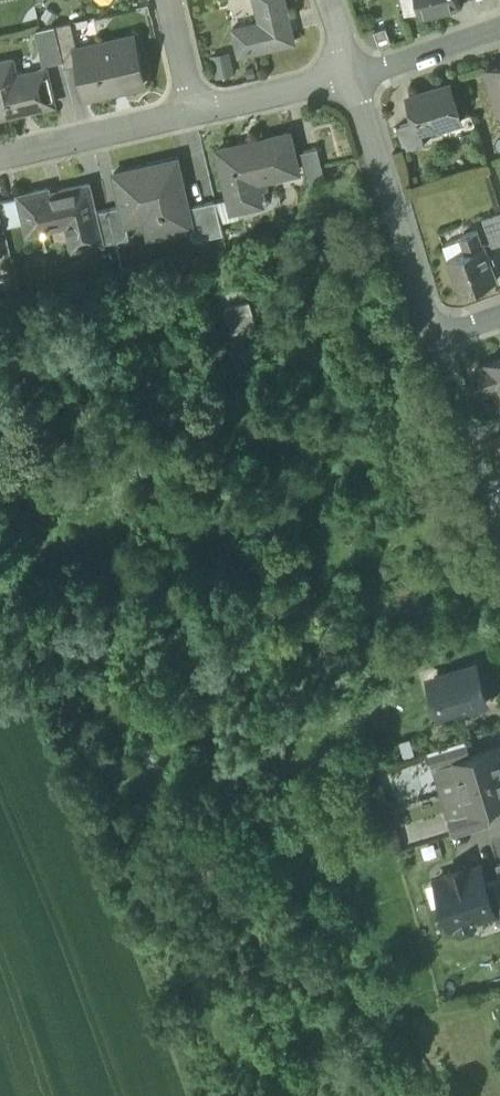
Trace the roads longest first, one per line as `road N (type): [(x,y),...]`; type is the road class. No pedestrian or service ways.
road 1 (residential): [(361,76),(444,342)]
road 2 (residential): [(0,158),(202,109)]
road 3 (residential): [(444,342),(499,535)]
road 4 (residential): [(361,76),(202,109)]
road 5 (residential): [(499,29),(361,76)]

